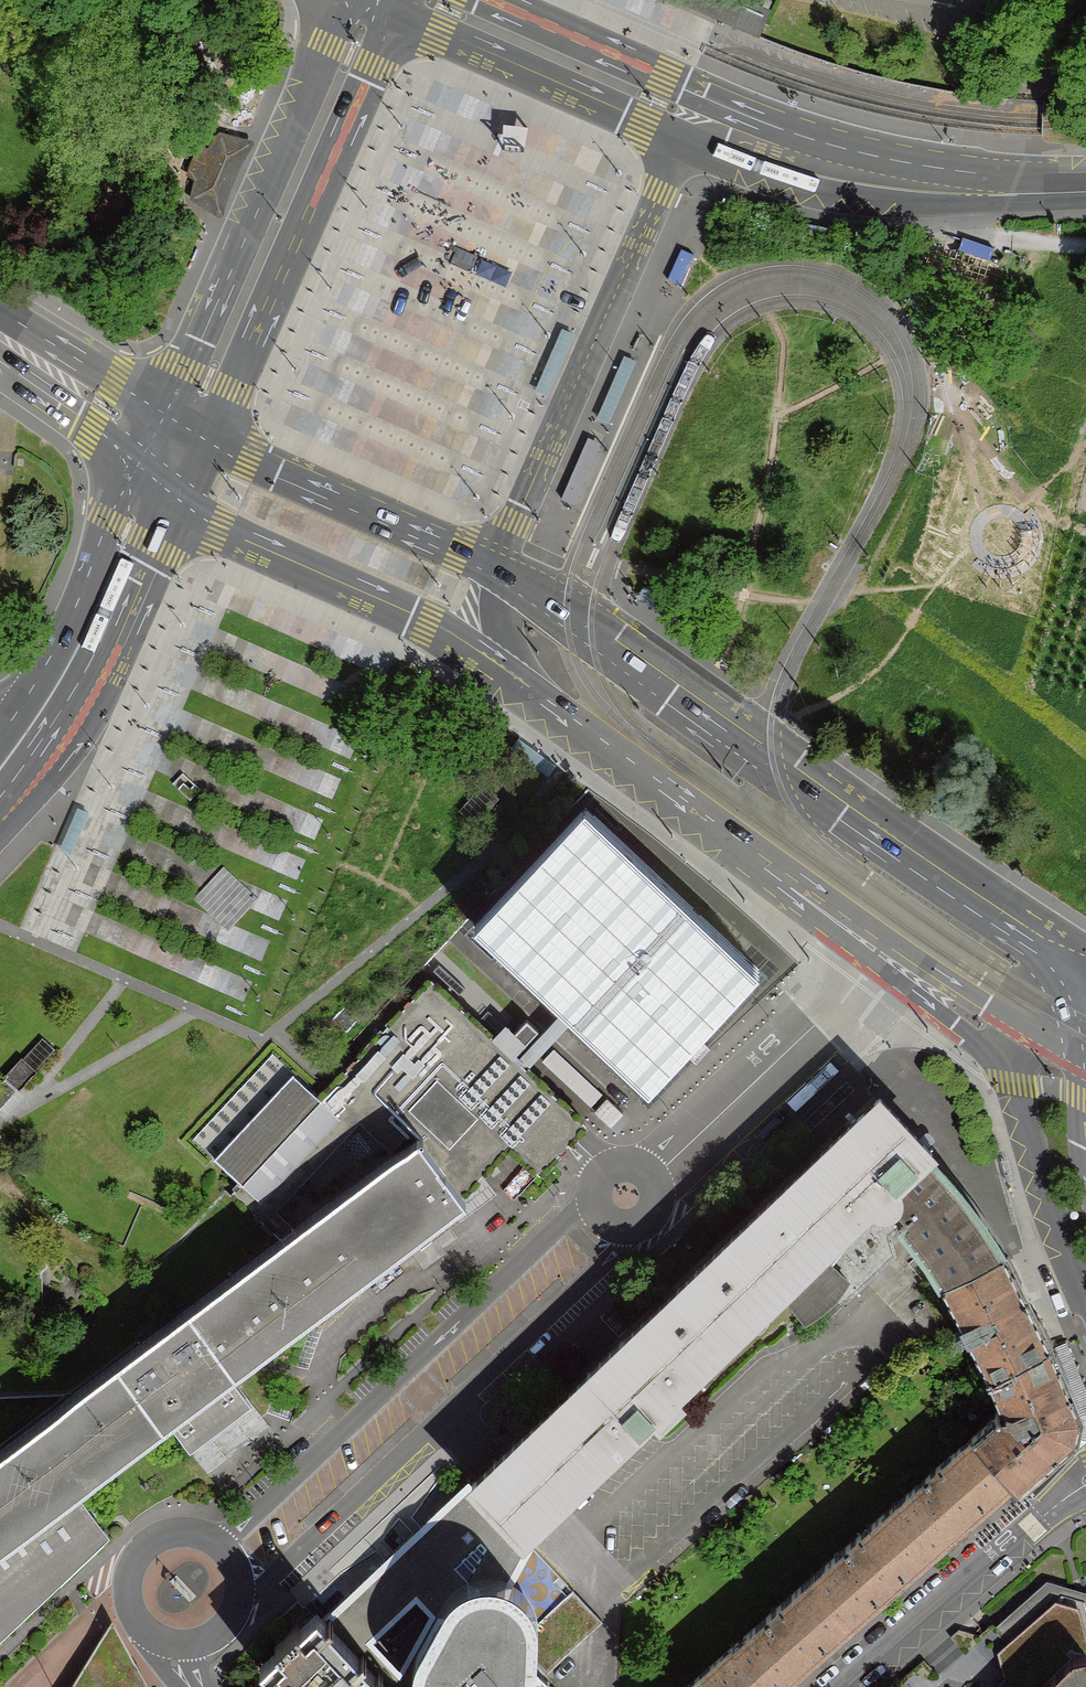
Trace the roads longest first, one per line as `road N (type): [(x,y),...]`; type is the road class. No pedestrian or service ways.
road 1 (secondary): [(1075,957),(497,569),(236,450),(221,413)]
road 2 (secondary): [(165,457),(227,514),(436,603),(509,646),(867,911)]
road 3 (unclassified): [(235,1612),(612,1256),(626,1195)]
road 4 (unclassified): [(626,1195),(578,1212),(236,1531),(214,1540)]
road 5 (primary): [(366,0),(324,44),(178,379),(165,457)]
road 6 (primary): [(221,413),(374,66),(382,0)]
road 7 (primary): [(1085,191),(949,189),(846,174),(694,119)]
road 8 (unclassified): [(867,911),(845,974),(812,1018),(626,1195)]
road 9 (primary): [(0,779),(71,677),(165,457)]
road 10 (residential): [(1085,1485),(849,1686)]
road 11 (primary): [(425,0),(694,119)]
road 12 (secondary): [(867,911),(1085,1063)]
road 13 (tertiary): [(0,334),(165,457)]
road 14 (unclassified): [(214,1540),(165,1533),(129,1566),(133,1616),(168,1643)]

